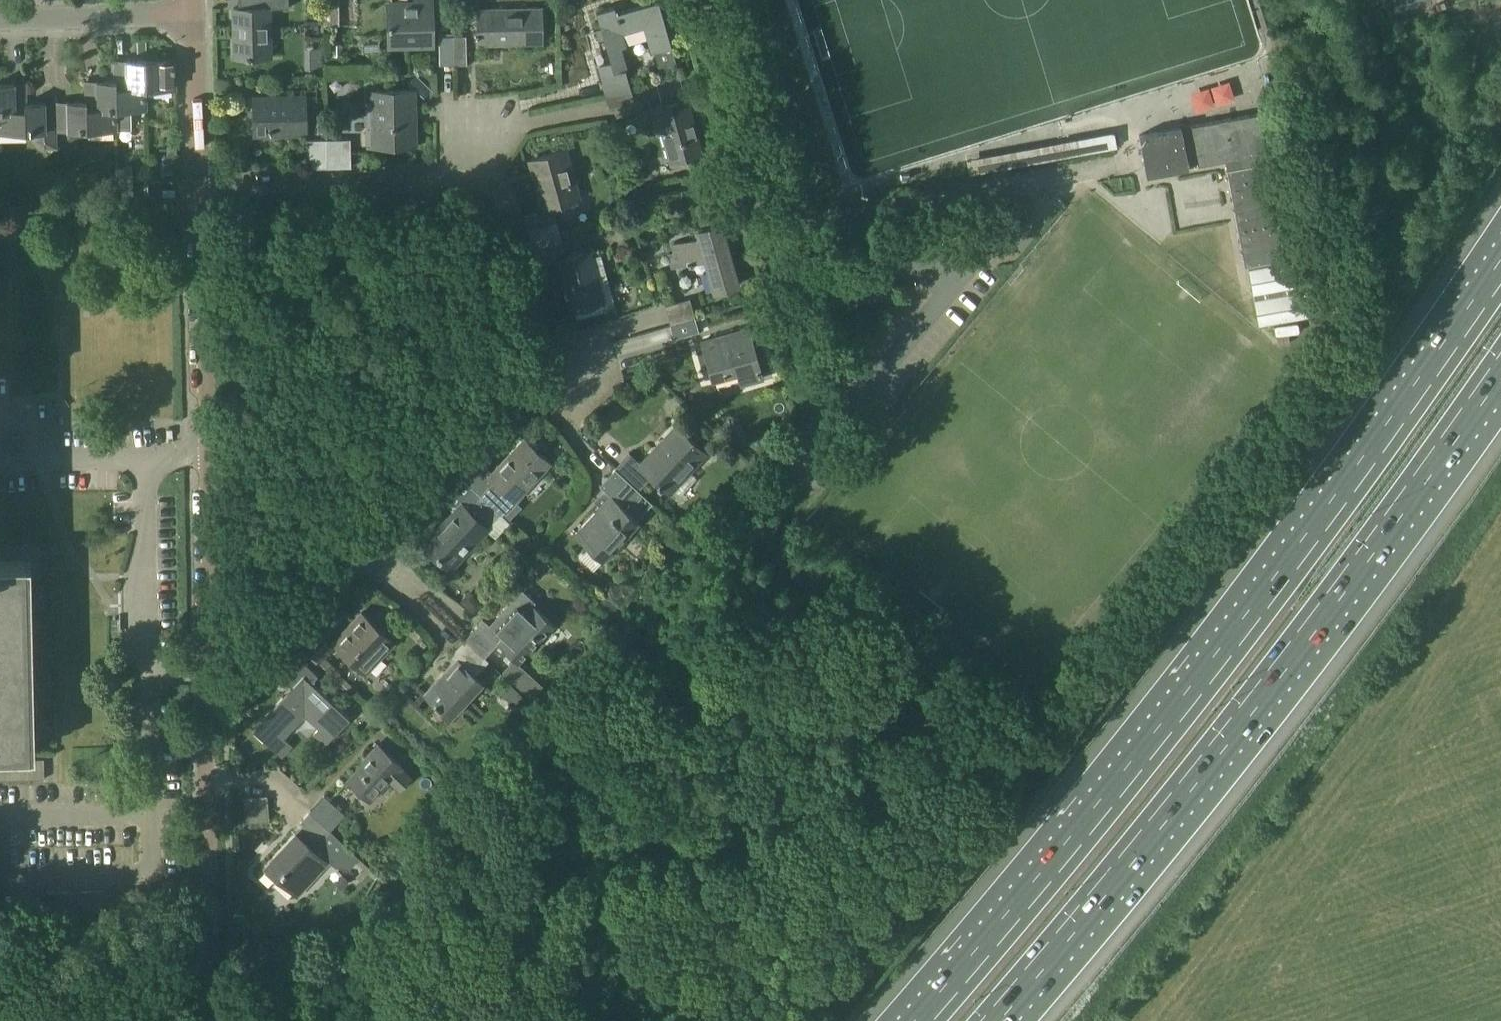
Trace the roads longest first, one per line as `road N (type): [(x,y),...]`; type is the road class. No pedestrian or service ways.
road 1 (motorway): [(1500,270),(1171,721),(923,1020)]
road 2 (motorway): [(991,1020),(1202,768),(1500,368)]
road 3 (unclassified): [(810,468),(827,443),(700,0)]
road 4 (residential): [(540,343),(502,203),(484,184),(199,184)]
road 5 (residential): [(205,450),(199,184)]
road 6 (residential): [(377,538),(528,377),(540,343)]
road 7 (residential): [(202,671),(254,670),(377,538)]
road 8 (residential): [(202,671),(205,450)]
road 9 (residential): [(134,659),(134,454)]
road 10 (residential): [(193,19),(0,23)]
road 11 (residential): [(199,184),(193,19)]
road 12 (residential): [(208,834),(202,671)]
road 13 (residential): [(0,868),(137,863)]
road 14 (residential): [(134,792),(0,801)]
road 15 (residential): [(0,450),(134,454)]
road 16 (residential): [(134,792),(134,659)]

